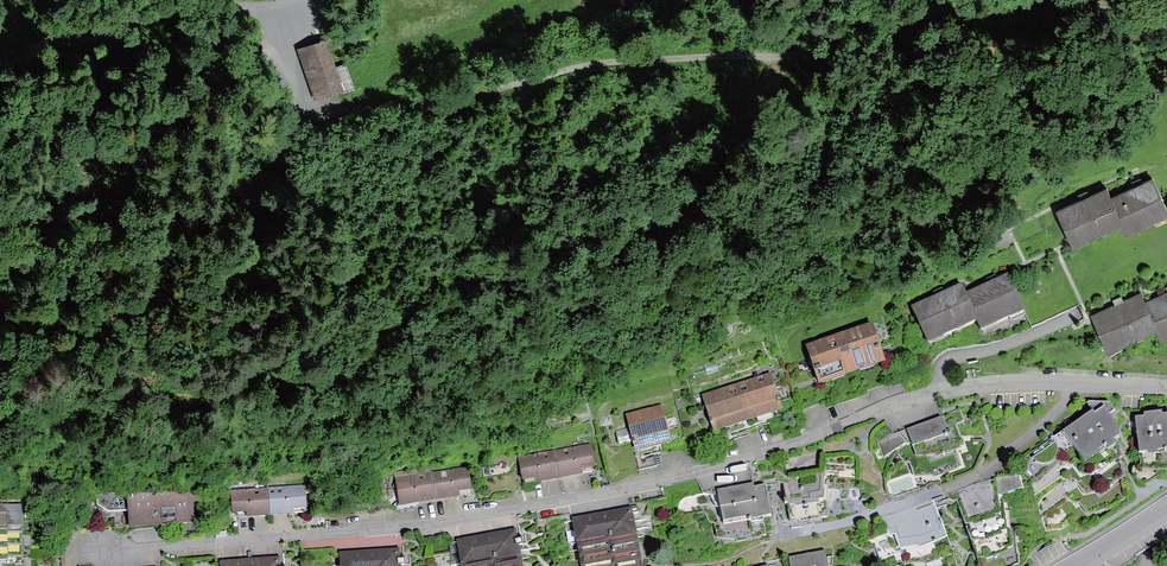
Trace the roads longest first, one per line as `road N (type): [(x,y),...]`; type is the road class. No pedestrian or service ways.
road 1 (track): [(1166,52),(1133,69),(1094,75),(966,183),(889,182),(799,258),(714,281),(652,313),(592,331),(539,315),(503,323),(475,355),(412,380),(272,371),(177,406),(0,419)]
road 2 (residential): [(1166,390),(967,387),(697,476),(460,524),(85,552)]
road 3 (track): [(1166,19),(1090,4),(925,20),(818,52),(623,57),(470,99),(319,113)]
road 4 (residential): [(1065,565),(1166,503)]

